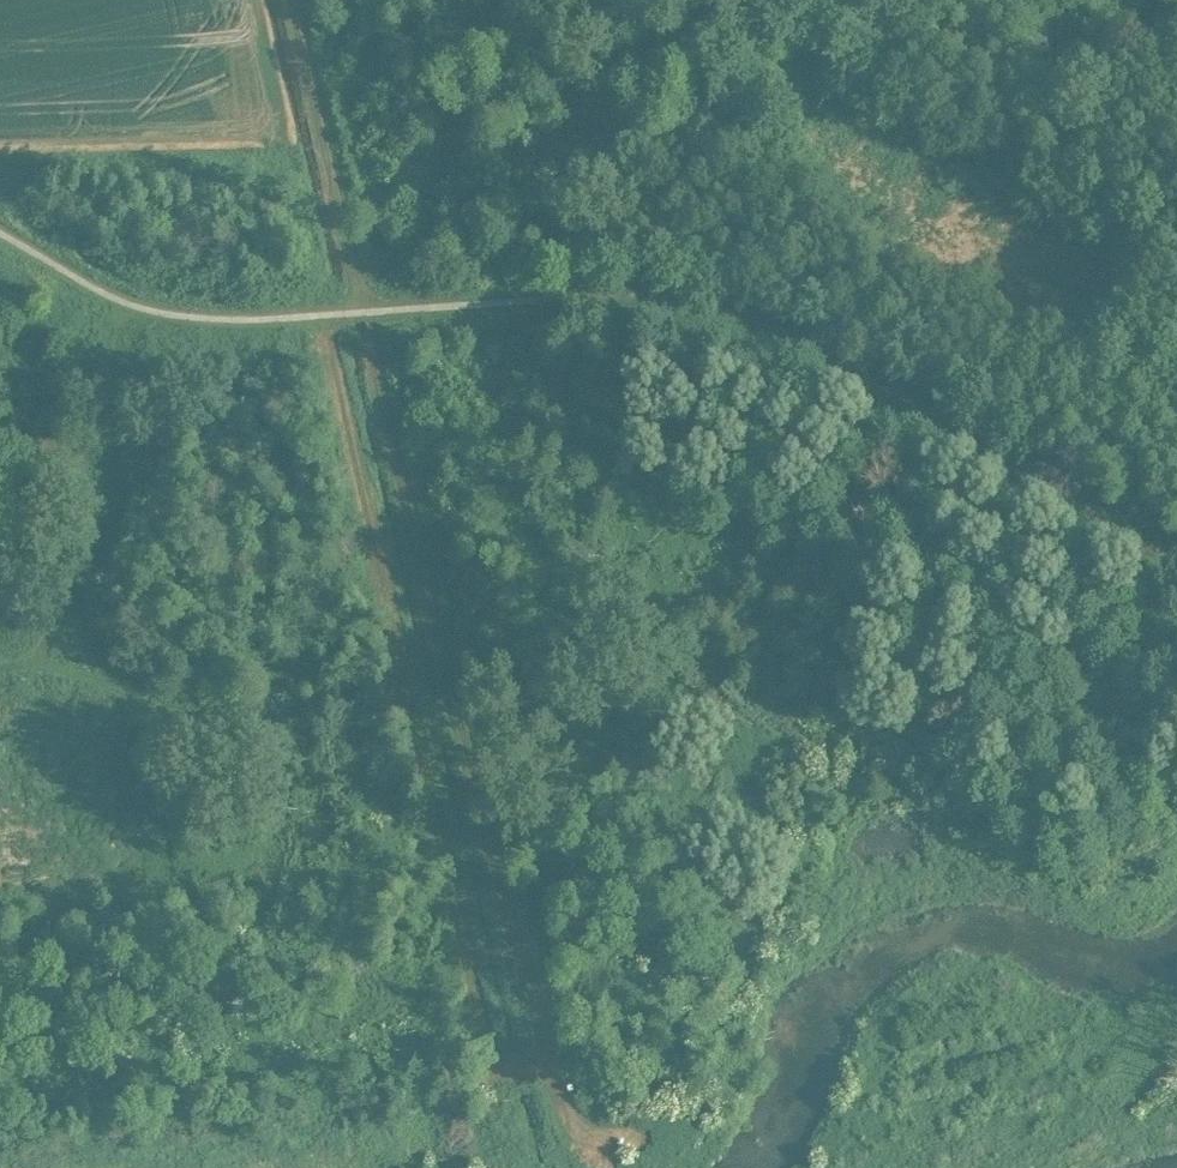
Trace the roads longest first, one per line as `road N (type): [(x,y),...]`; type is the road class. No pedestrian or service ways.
road 1 (track): [(785,0),(637,98),(597,161),(580,236),(583,294)]
road 2 (unclassified): [(309,313),(142,311),(0,239)]

